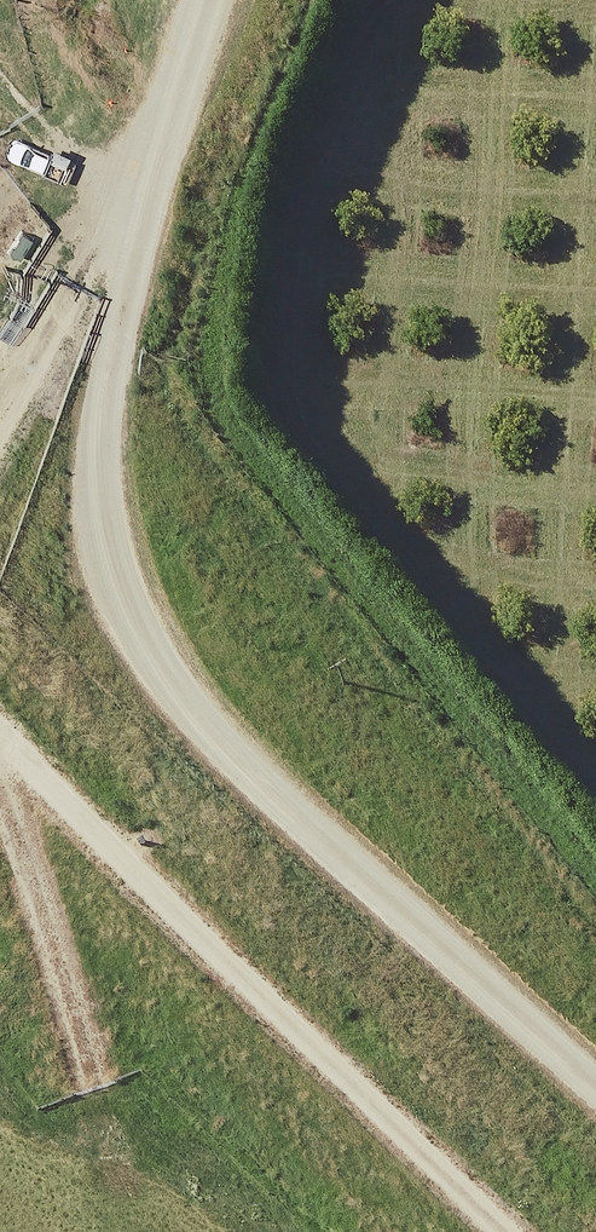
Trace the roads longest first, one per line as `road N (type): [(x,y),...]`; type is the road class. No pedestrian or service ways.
road 1 (unclassified): [(233,0),(117,324),(105,482),(124,601),(180,678),(389,898),(595,1081)]
road 2 (track): [(232,5),(83,254),(0,423)]
road 3 (track): [(0,779),(127,1169)]

